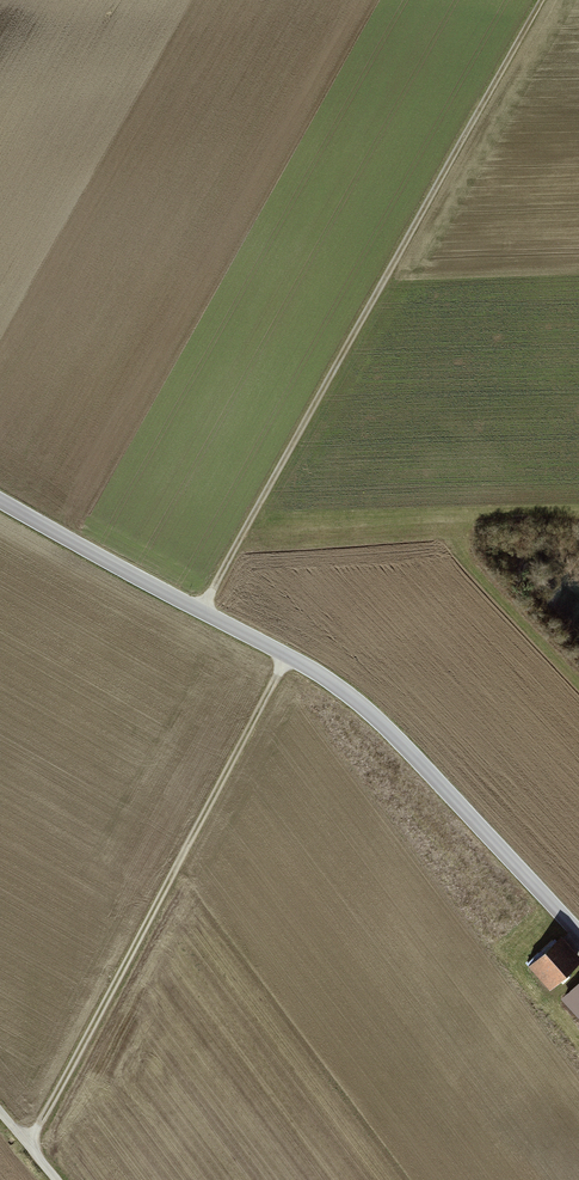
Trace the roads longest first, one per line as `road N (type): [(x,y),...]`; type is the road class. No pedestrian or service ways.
road 1 (unclassified): [(0,500),(288,656),(379,717),(578,932)]
road 2 (track): [(543,0),(202,611)]
road 3 (track): [(28,1141),(288,656)]

